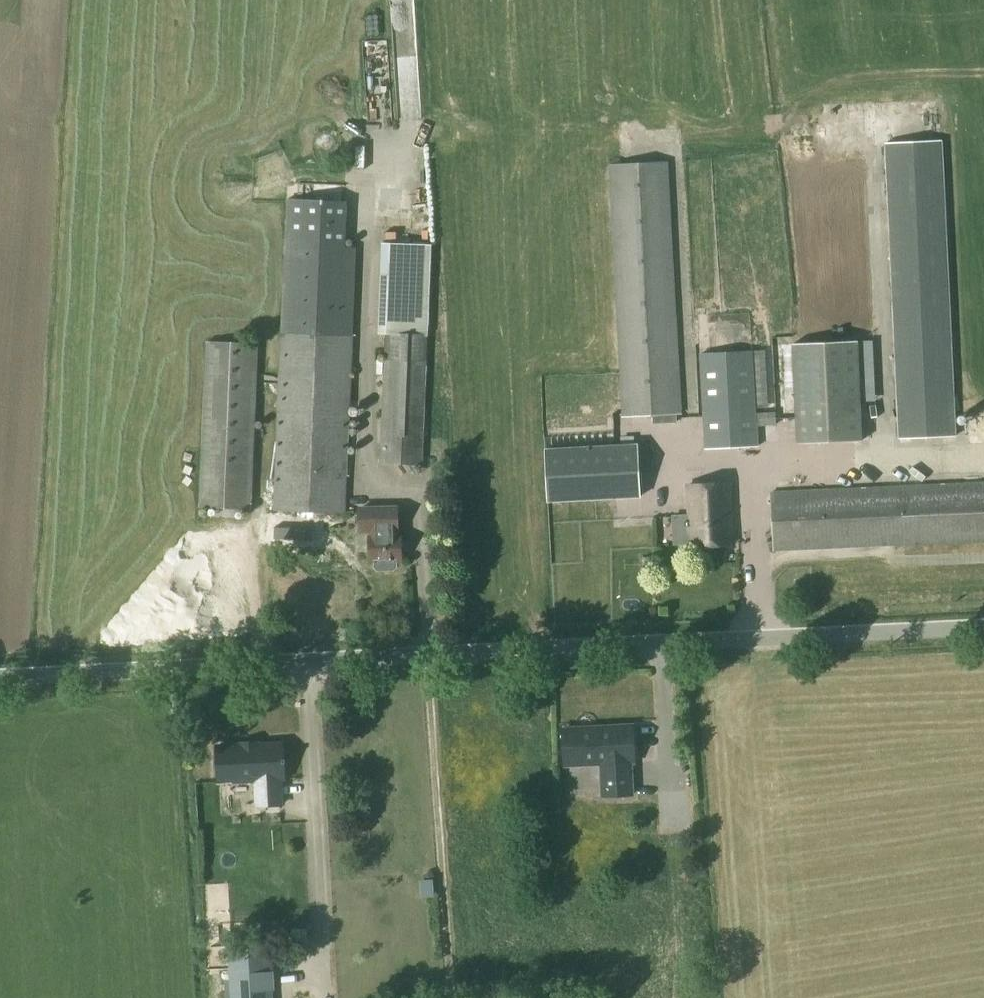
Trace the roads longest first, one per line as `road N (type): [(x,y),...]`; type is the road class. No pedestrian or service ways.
road 1 (unclassified): [(983,633),(0,680)]

